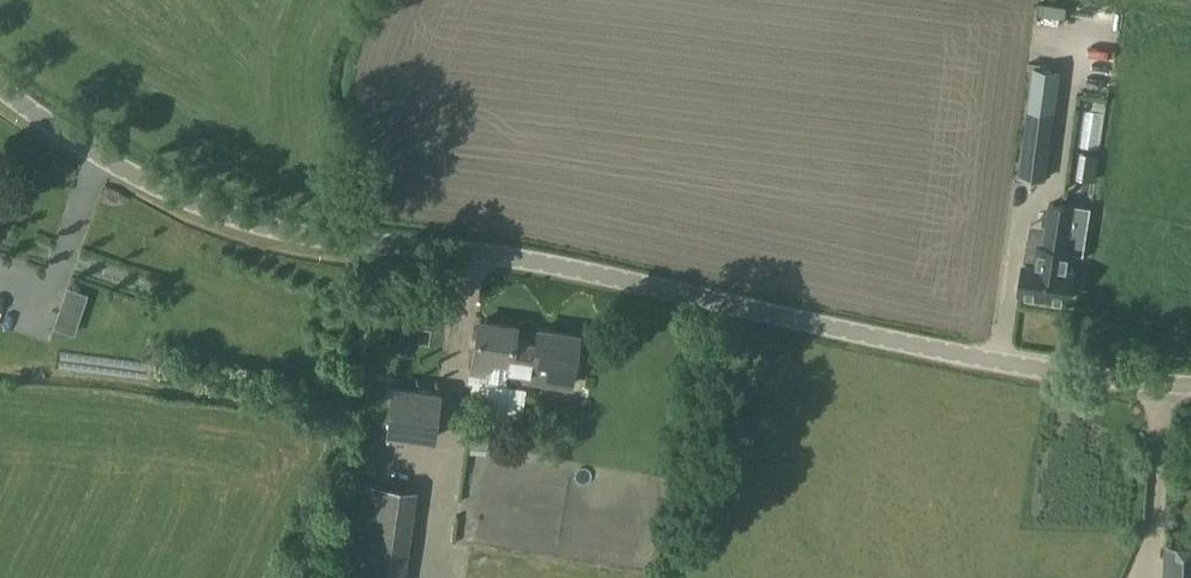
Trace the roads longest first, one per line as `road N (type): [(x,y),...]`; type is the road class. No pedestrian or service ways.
road 1 (unclassified): [(1190,384),(980,361),(592,272),(489,253),(324,239),(248,221),(104,159),(0,88)]

